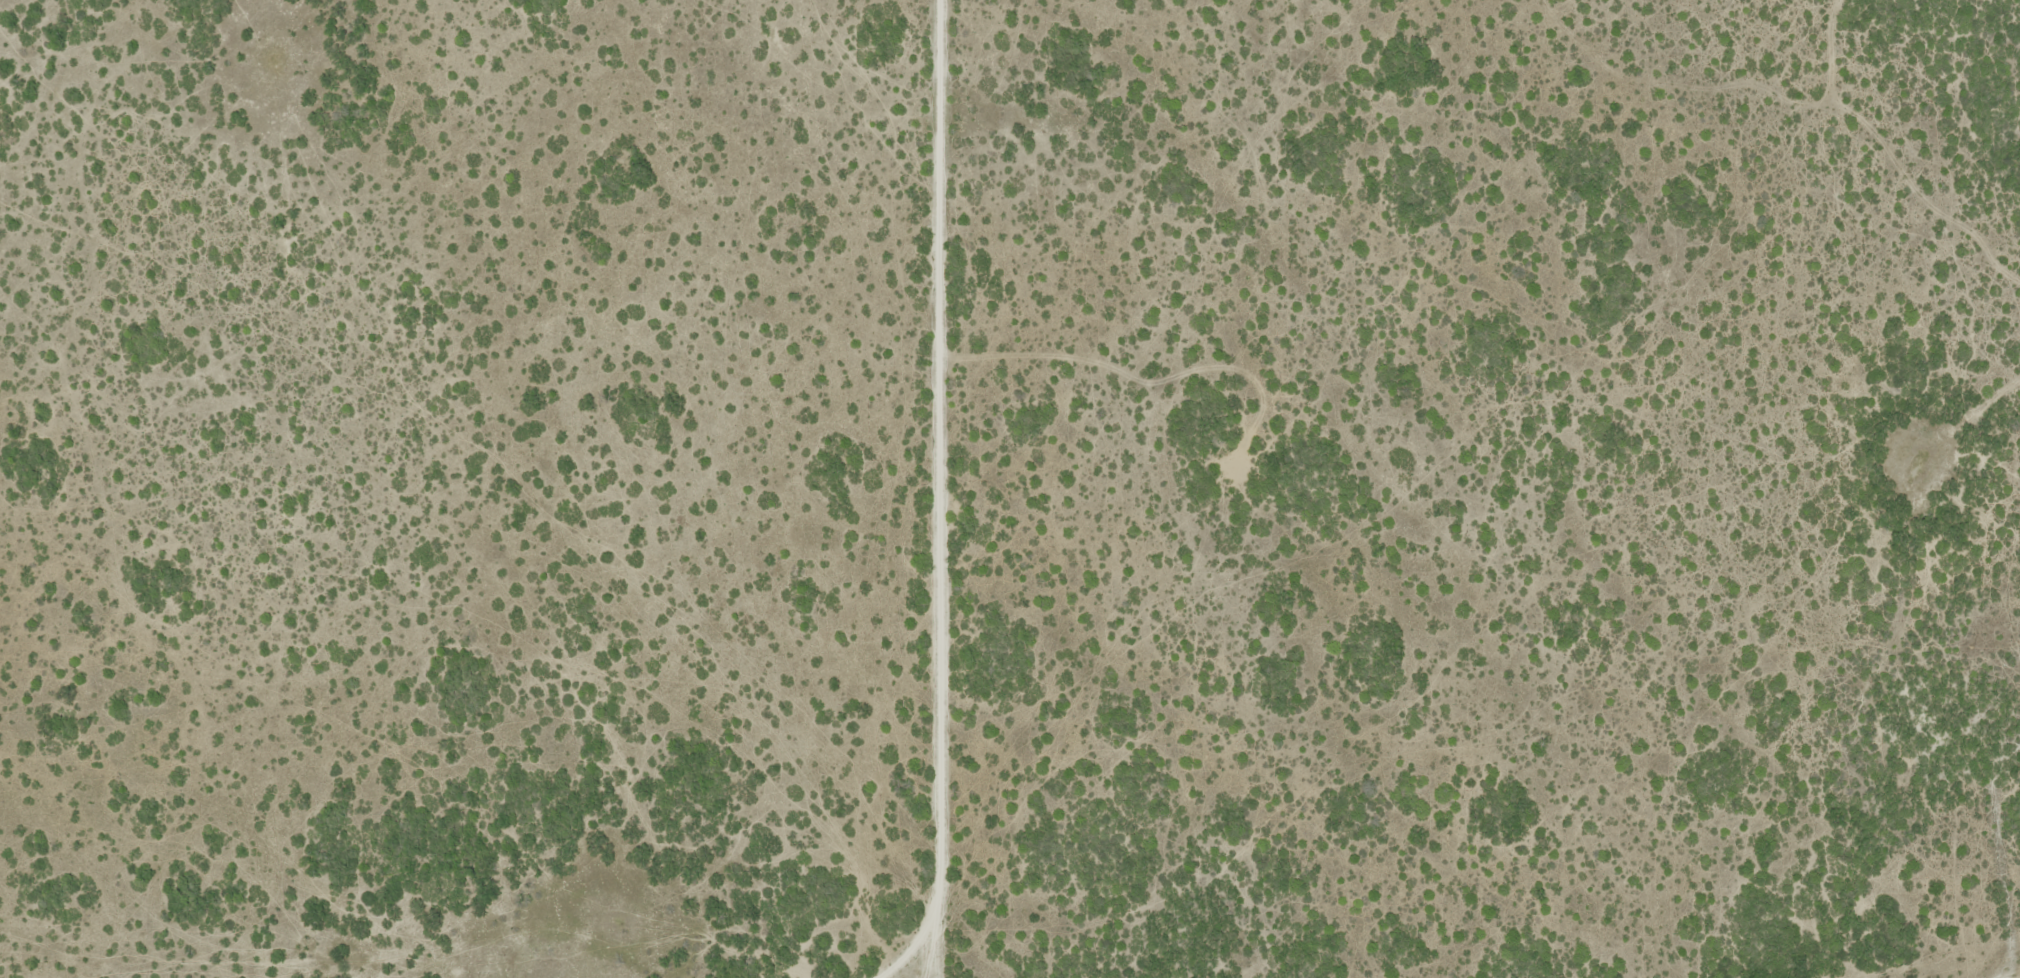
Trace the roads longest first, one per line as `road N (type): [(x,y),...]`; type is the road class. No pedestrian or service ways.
road 1 (residential): [(956,0),(968,977)]
road 2 (residential): [(2007,977),(2018,963),(2009,814)]

